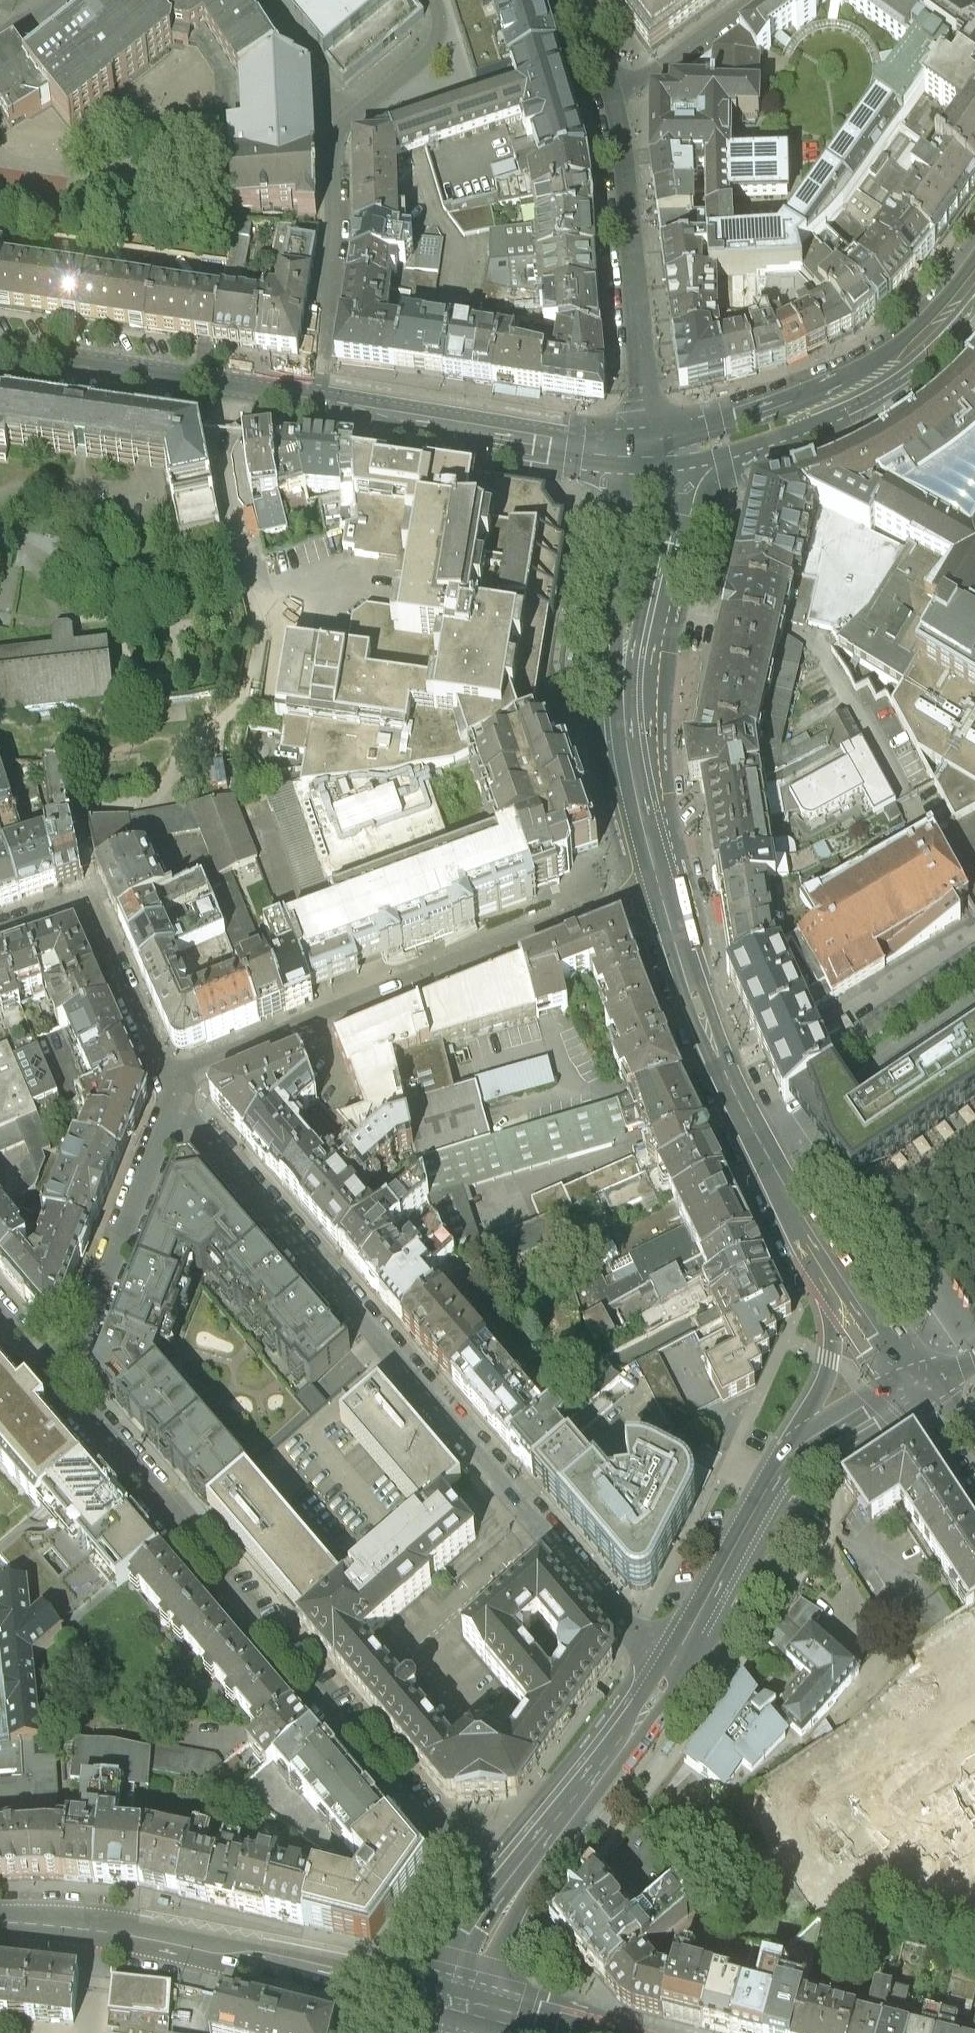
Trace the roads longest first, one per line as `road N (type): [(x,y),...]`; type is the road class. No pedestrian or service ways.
road 1 (residential): [(176,1098),(520,1504),(630,1629),(676,1665)]
road 2 (residential): [(451,1836),(60,1380)]
road 3 (residential): [(176,1098),(198,1068),(662,884)]
road 4 (primary): [(440,2005),(105,1930),(0,1922)]
road 5 (tertiary): [(662,884),(734,1092),(848,1286)]
road 6 (unclassified): [(974,257),(873,361),(653,450)]
road 7 (unclassified): [(653,450),(724,456),(870,400),(915,369),(974,305)]
road 8 (residential): [(653,450),(612,100)]
road 9 (tertiary): [(310,399),(534,442),(653,450)]
road 10 (tertiary): [(0,348),(310,399)]
road 11 (residential): [(0,929),(89,900),(176,1098)]
road 12 (residential): [(176,1098),(60,1380)]
road 13 (residential): [(598,56),(436,106),(350,121)]
road 14 (tertiary): [(803,1445),(676,1665)]
road 15 (residential): [(335,152),(337,229),(310,399)]
road 16 (tertiary): [(625,688),(674,522),(653,450)]
road 17 (tertiary): [(653,450),(618,610),(625,688)]
road 18 (tertiary): [(676,1665),(545,1844)]
road 19 (tertiary): [(662,884),(629,750),(625,688)]
road 20 (tertiary): [(545,1844),(474,1928),(440,2005)]
road 21 (tertiary): [(481,2015),(545,1844)]
road 22 (residential): [(612,100),(754,0)]
road 23 (tertiary): [(848,1286),(803,1445)]
road 24 (residential): [(435,0),(443,22),(438,42),(350,121)]
road 25 (tertiary): [(924,1383),(803,1445)]
road 26 (tertiary): [(848,1286),(924,1383)]

